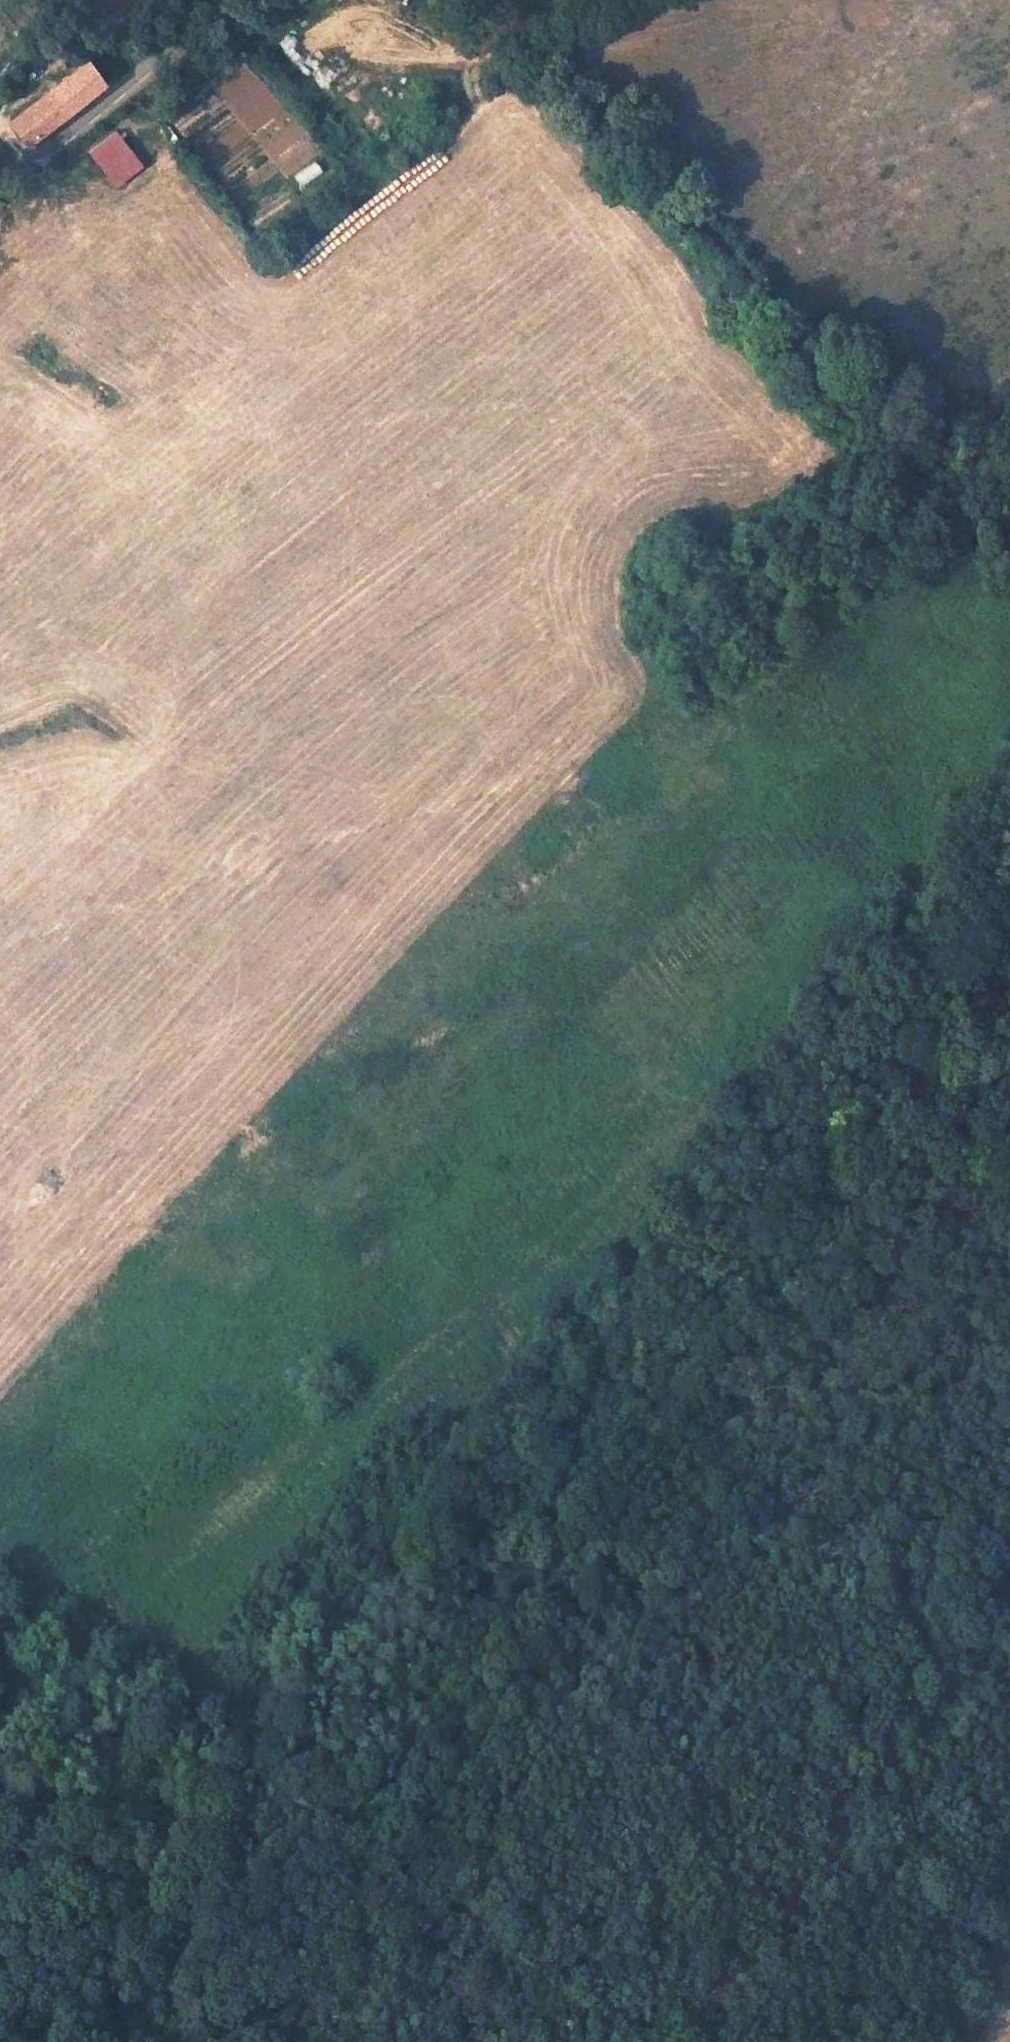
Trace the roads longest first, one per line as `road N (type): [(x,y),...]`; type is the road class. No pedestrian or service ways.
road 1 (unclassified): [(0,179),(155,59),(214,0)]

